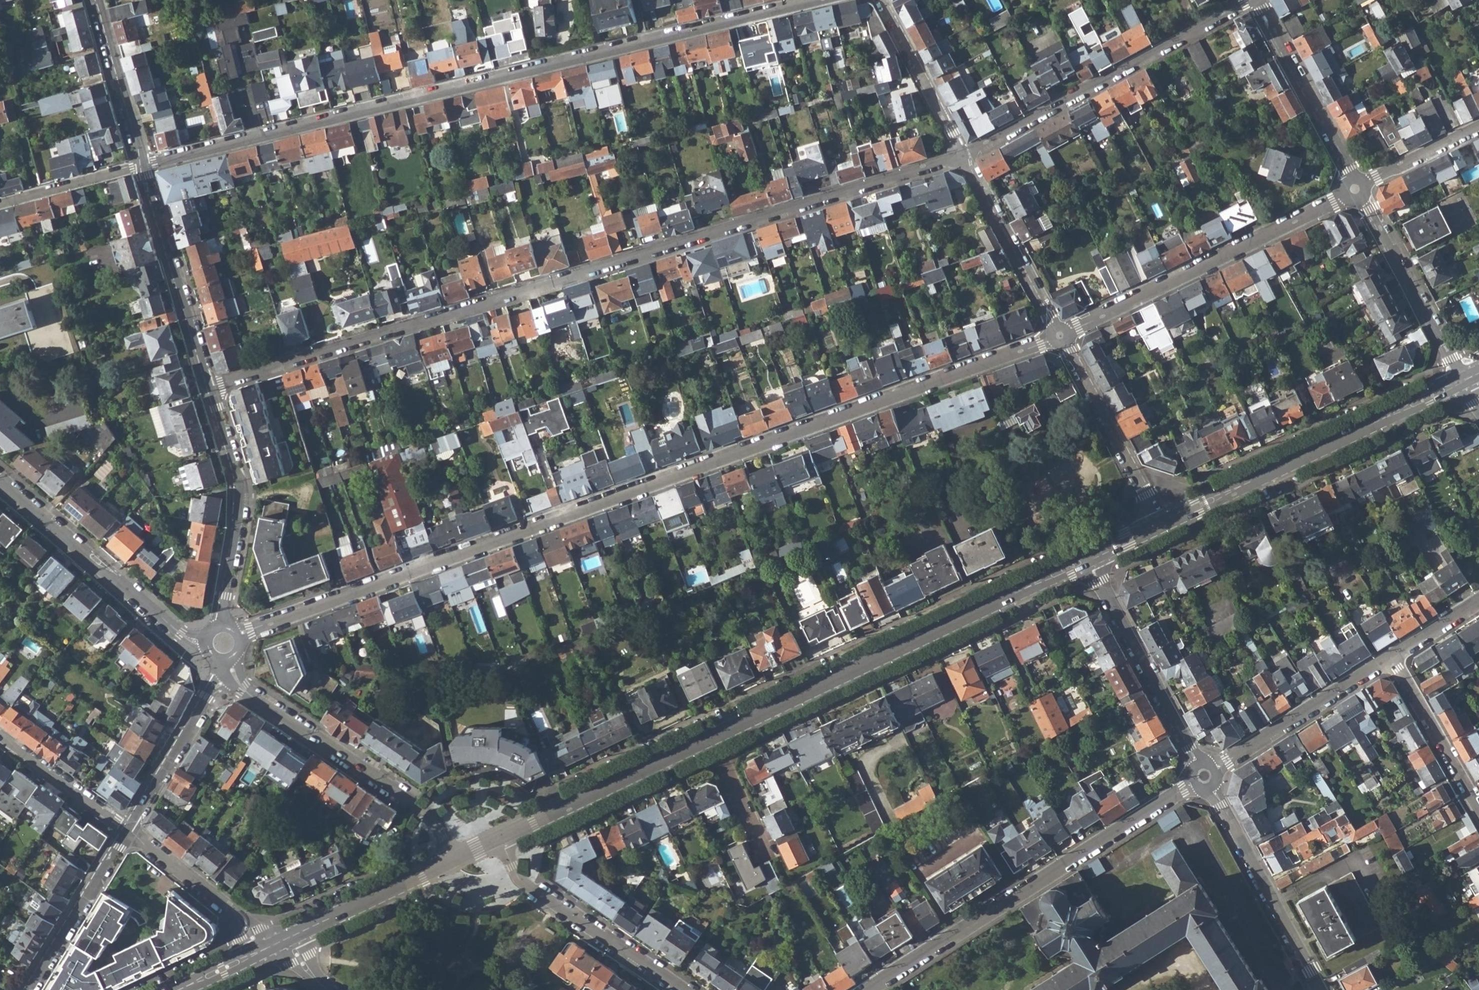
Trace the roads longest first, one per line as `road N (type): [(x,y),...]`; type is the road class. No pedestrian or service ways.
road 1 (residential): [(1061,335),(225,643)]
road 2 (residential): [(963,156),(210,387)]
road 3 (residential): [(143,165),(814,0)]
road 4 (residential): [(500,838),(1088,558)]
road 5 (residential): [(867,989),(1204,776)]
road 6 (residential): [(1359,187),(1061,335)]
road 7 (residential): [(963,156),(1247,0)]
road 8 (residential): [(225,643),(181,633),(0,478)]
road 9 (residential): [(240,681),(425,816),(452,860)]
road 10 (residential): [(1464,380),(1216,498)]
road 11 (residential): [(225,643),(240,498),(210,387)]
road 12 (residential): [(1088,558),(1204,776)]
road 13 (residential): [(1204,776),(1320,989)]
road 14 (residential): [(210,387),(143,165)]
road 15 (residential): [(1204,776),(1390,658)]
road 16 (residential): [(1464,380),(1359,187)]
road 17 (residential): [(1061,335),(1160,524)]
road 18 (residential): [(1359,187),(1257,0)]
road 19 (residential): [(963,156),(1061,335)]
road 20 (residential): [(526,883),(681,989)]
road 21 (residential): [(29,989),(127,829)]
road 22 (residential): [(1390,658),(1478,812)]
road 23 (residential): [(881,0),(963,156)]
road 24 (residential): [(143,165),(96,0)]
road 25 (residential): [(0,735),(127,829)]
road 26 (residential): [(127,829),(207,696)]
road 27 (residential): [(0,205),(143,165)]
road 28 (residential): [(1359,187),(1478,129)]

